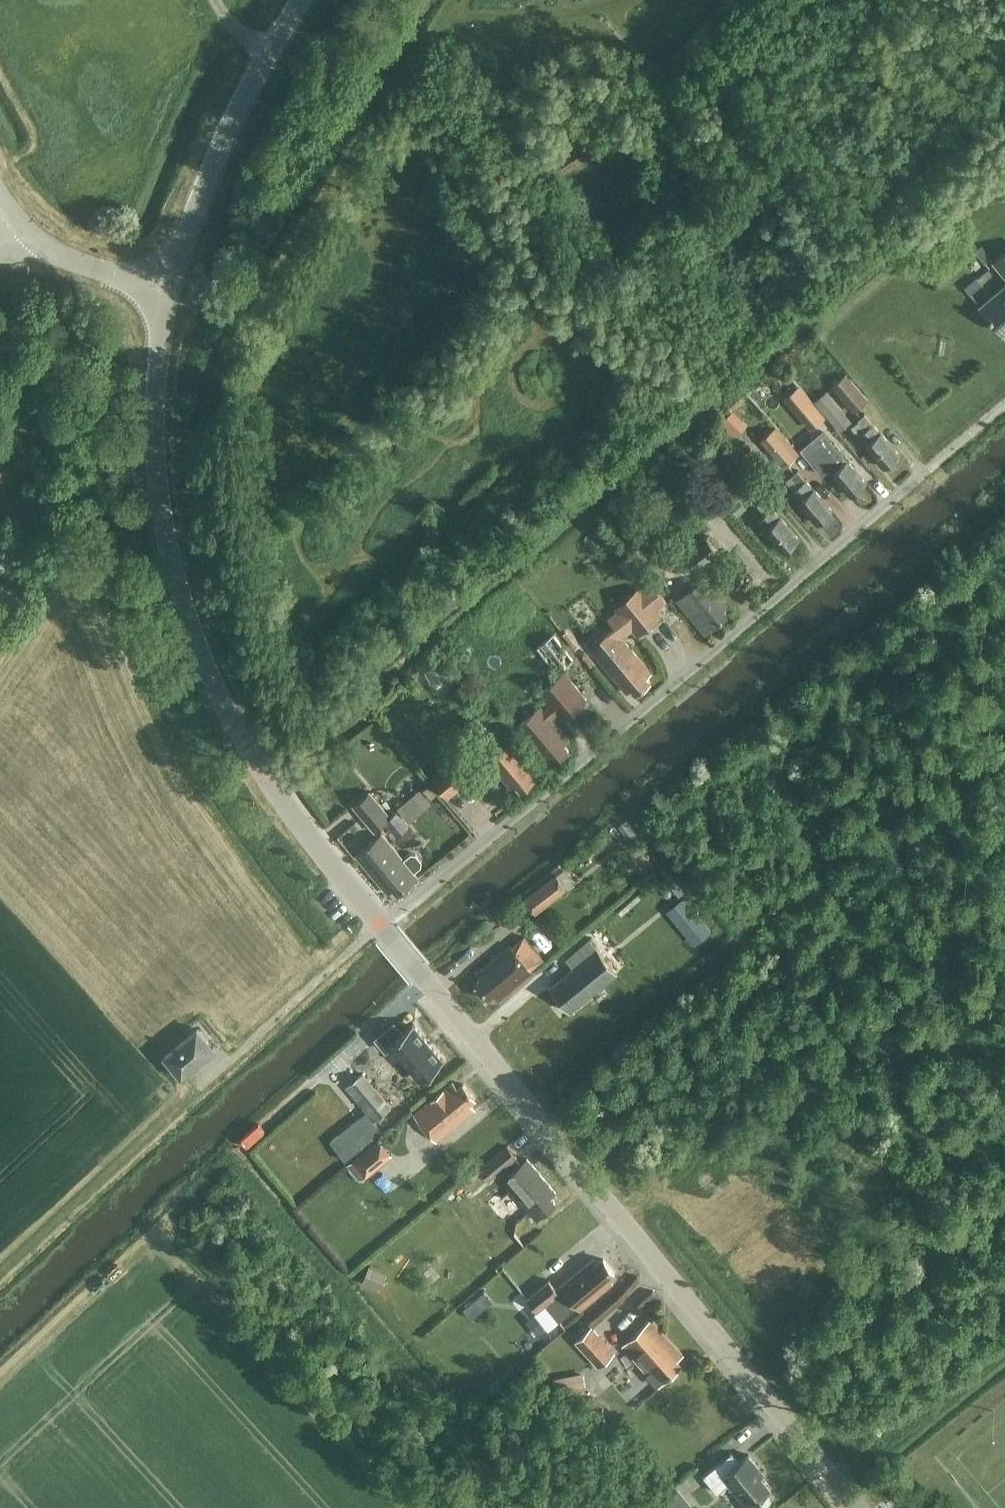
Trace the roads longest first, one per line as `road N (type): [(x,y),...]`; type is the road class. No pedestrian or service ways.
road 1 (residential): [(381,925),(1004,404)]
road 2 (tertiary): [(856,1507),(381,925)]
road 3 (tertiary): [(381,925),(248,747),(186,613),(164,525),(154,432),(166,294)]
road 4 (tertiary): [(166,294),(245,86),(298,0)]
road 5 (unclassified): [(194,1093),(381,925)]
road 6 (tertiary): [(166,294),(58,262),(15,234)]

